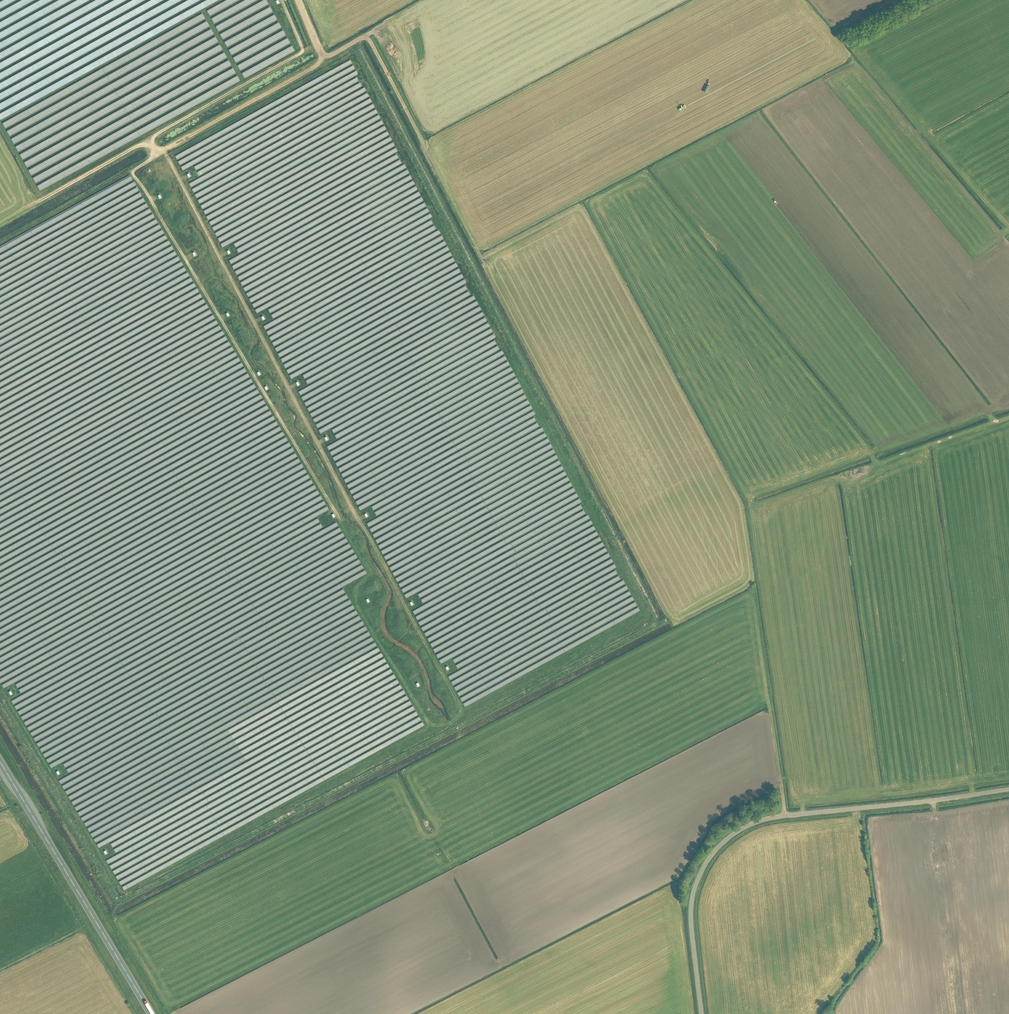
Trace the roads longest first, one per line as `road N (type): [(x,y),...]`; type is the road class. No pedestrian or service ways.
road 1 (unclassified): [(701,1013),(692,900),(709,858),(735,833),(784,815),(1008,787)]
road 2 (trunk): [(151,1013),(0,761)]

